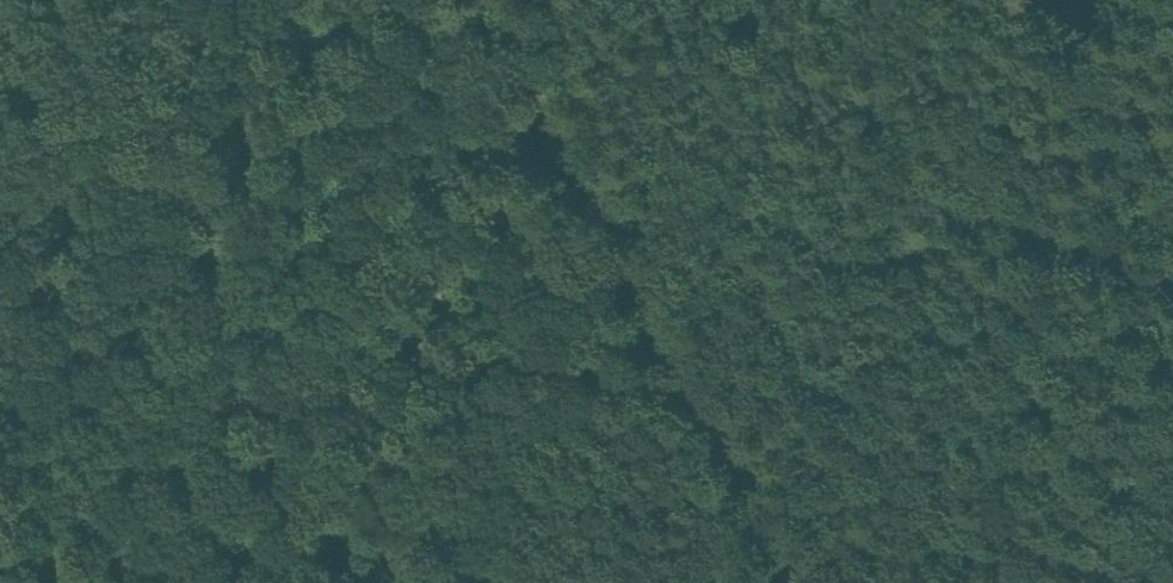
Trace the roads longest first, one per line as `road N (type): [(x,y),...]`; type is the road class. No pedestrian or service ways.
road 1 (track): [(812,582),(494,0)]

